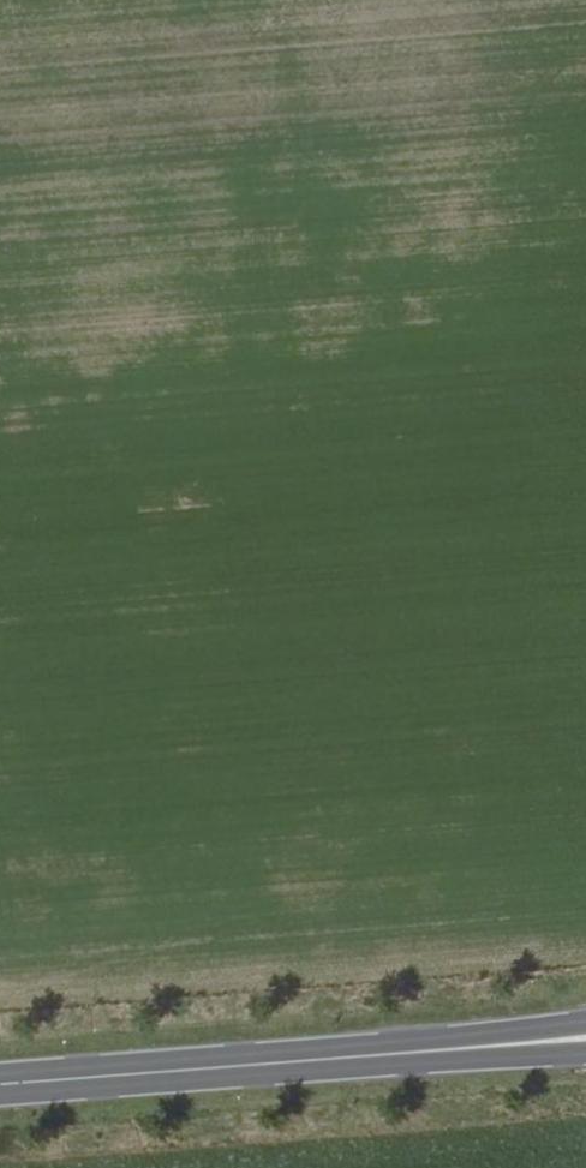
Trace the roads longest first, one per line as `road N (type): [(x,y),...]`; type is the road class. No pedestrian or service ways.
road 1 (primary): [(0,1075),(585,1030)]

